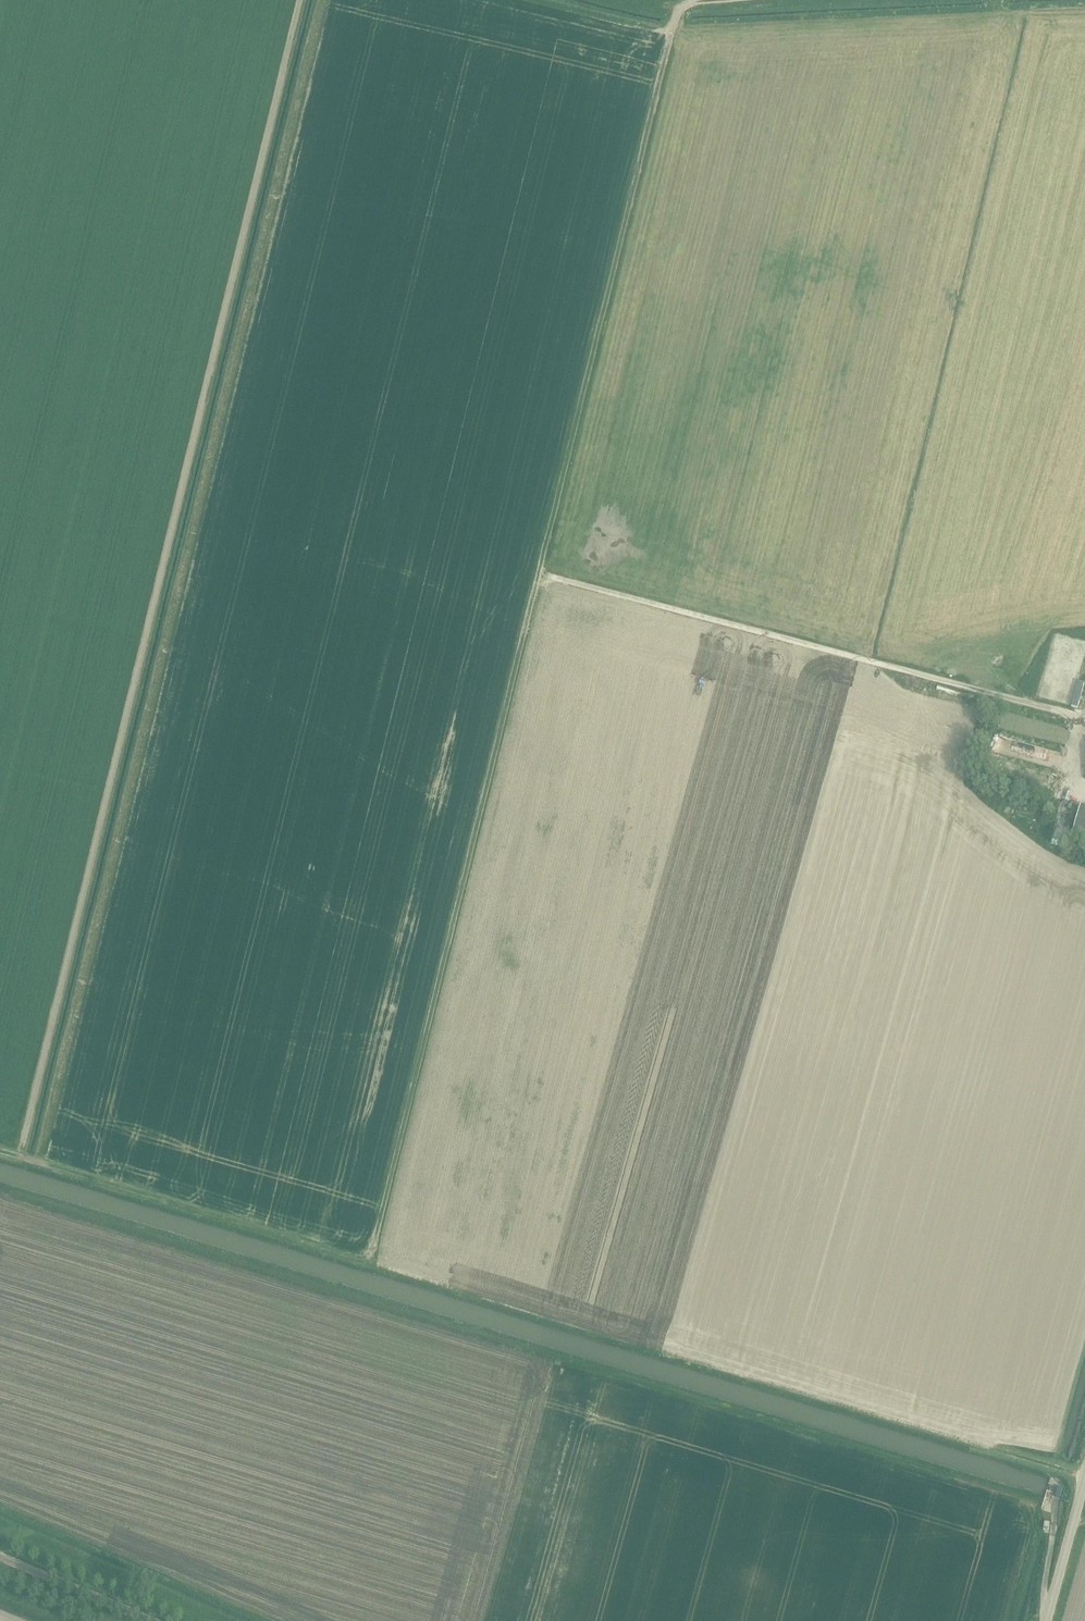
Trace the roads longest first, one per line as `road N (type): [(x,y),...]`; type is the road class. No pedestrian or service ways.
road 1 (track): [(366,1262),(673,27),(685,4),(711,0)]
road 2 (track): [(1072,716),(540,574)]
road 3 (track): [(366,1262),(40,1161)]
road 4 (unclassified): [(148,1620),(0,1557)]
road 5 (unclassified): [(1046,1620),(1084,1479)]

